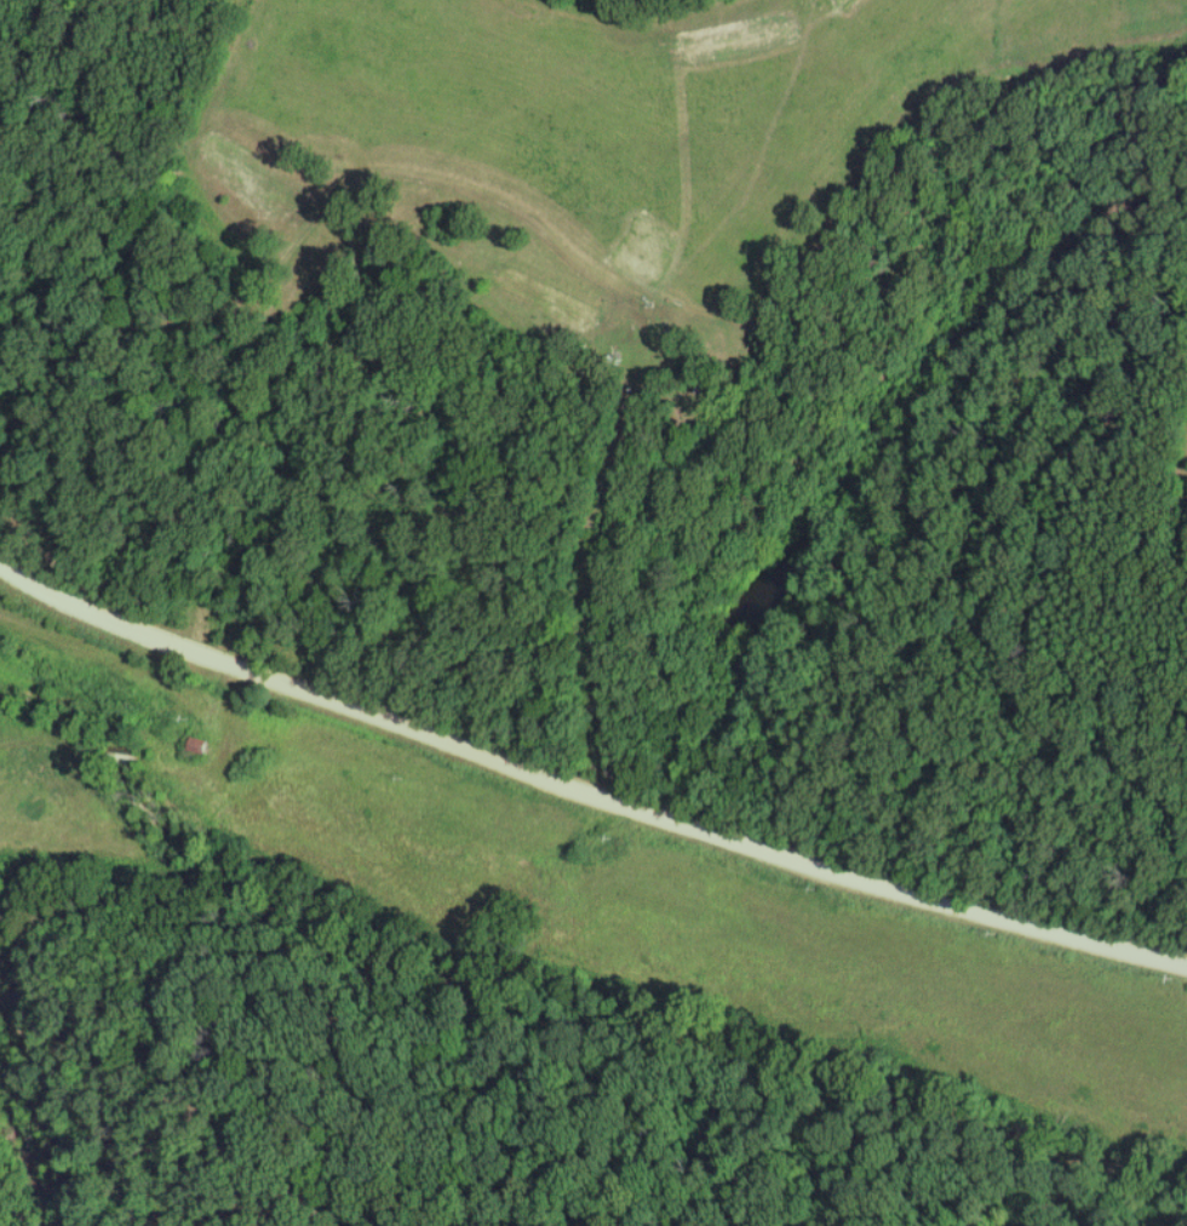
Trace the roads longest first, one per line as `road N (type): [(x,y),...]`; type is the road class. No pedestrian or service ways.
road 1 (residential): [(1186,960),(551,783),(62,603),(0,562)]

